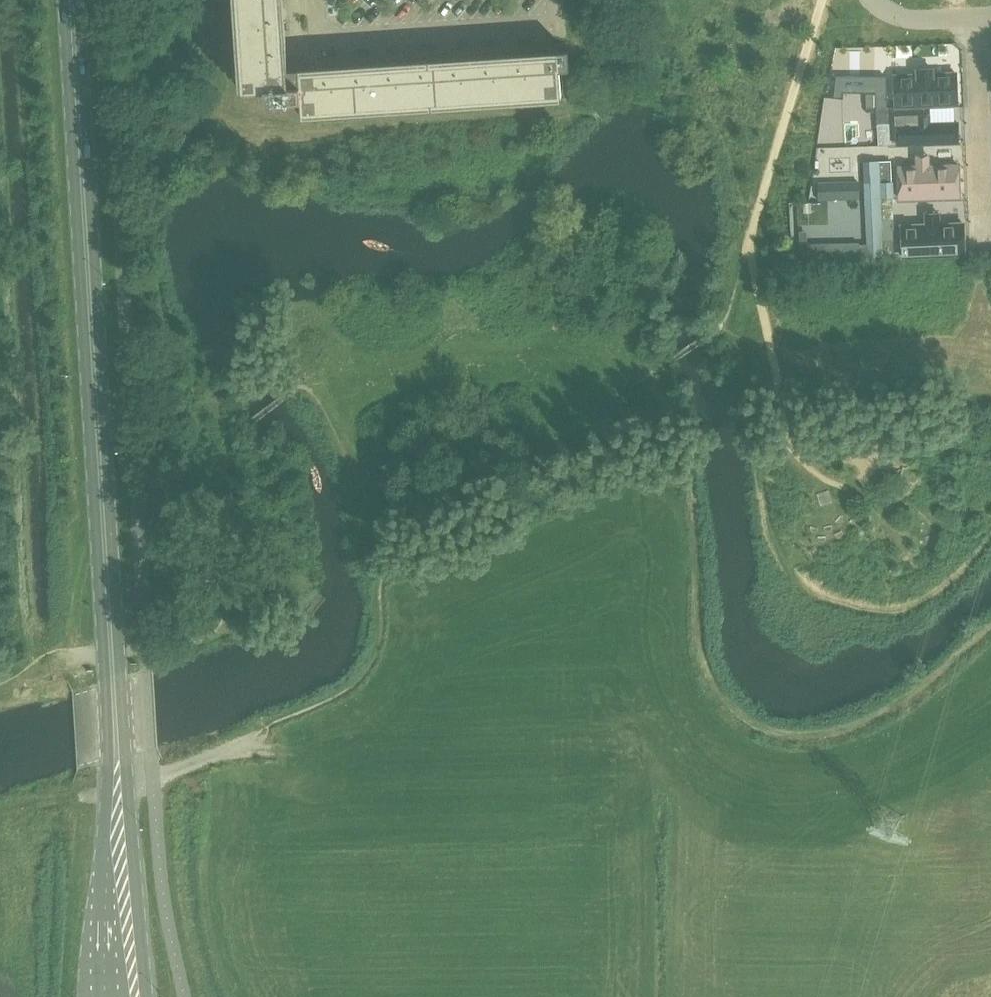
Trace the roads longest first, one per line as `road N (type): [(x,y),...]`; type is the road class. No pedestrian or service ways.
road 1 (primary): [(71,0),(113,678)]
road 2 (primary): [(149,996),(117,758)]
road 3 (primary): [(117,758),(112,996)]
road 4 (residential): [(985,240),(973,17)]

